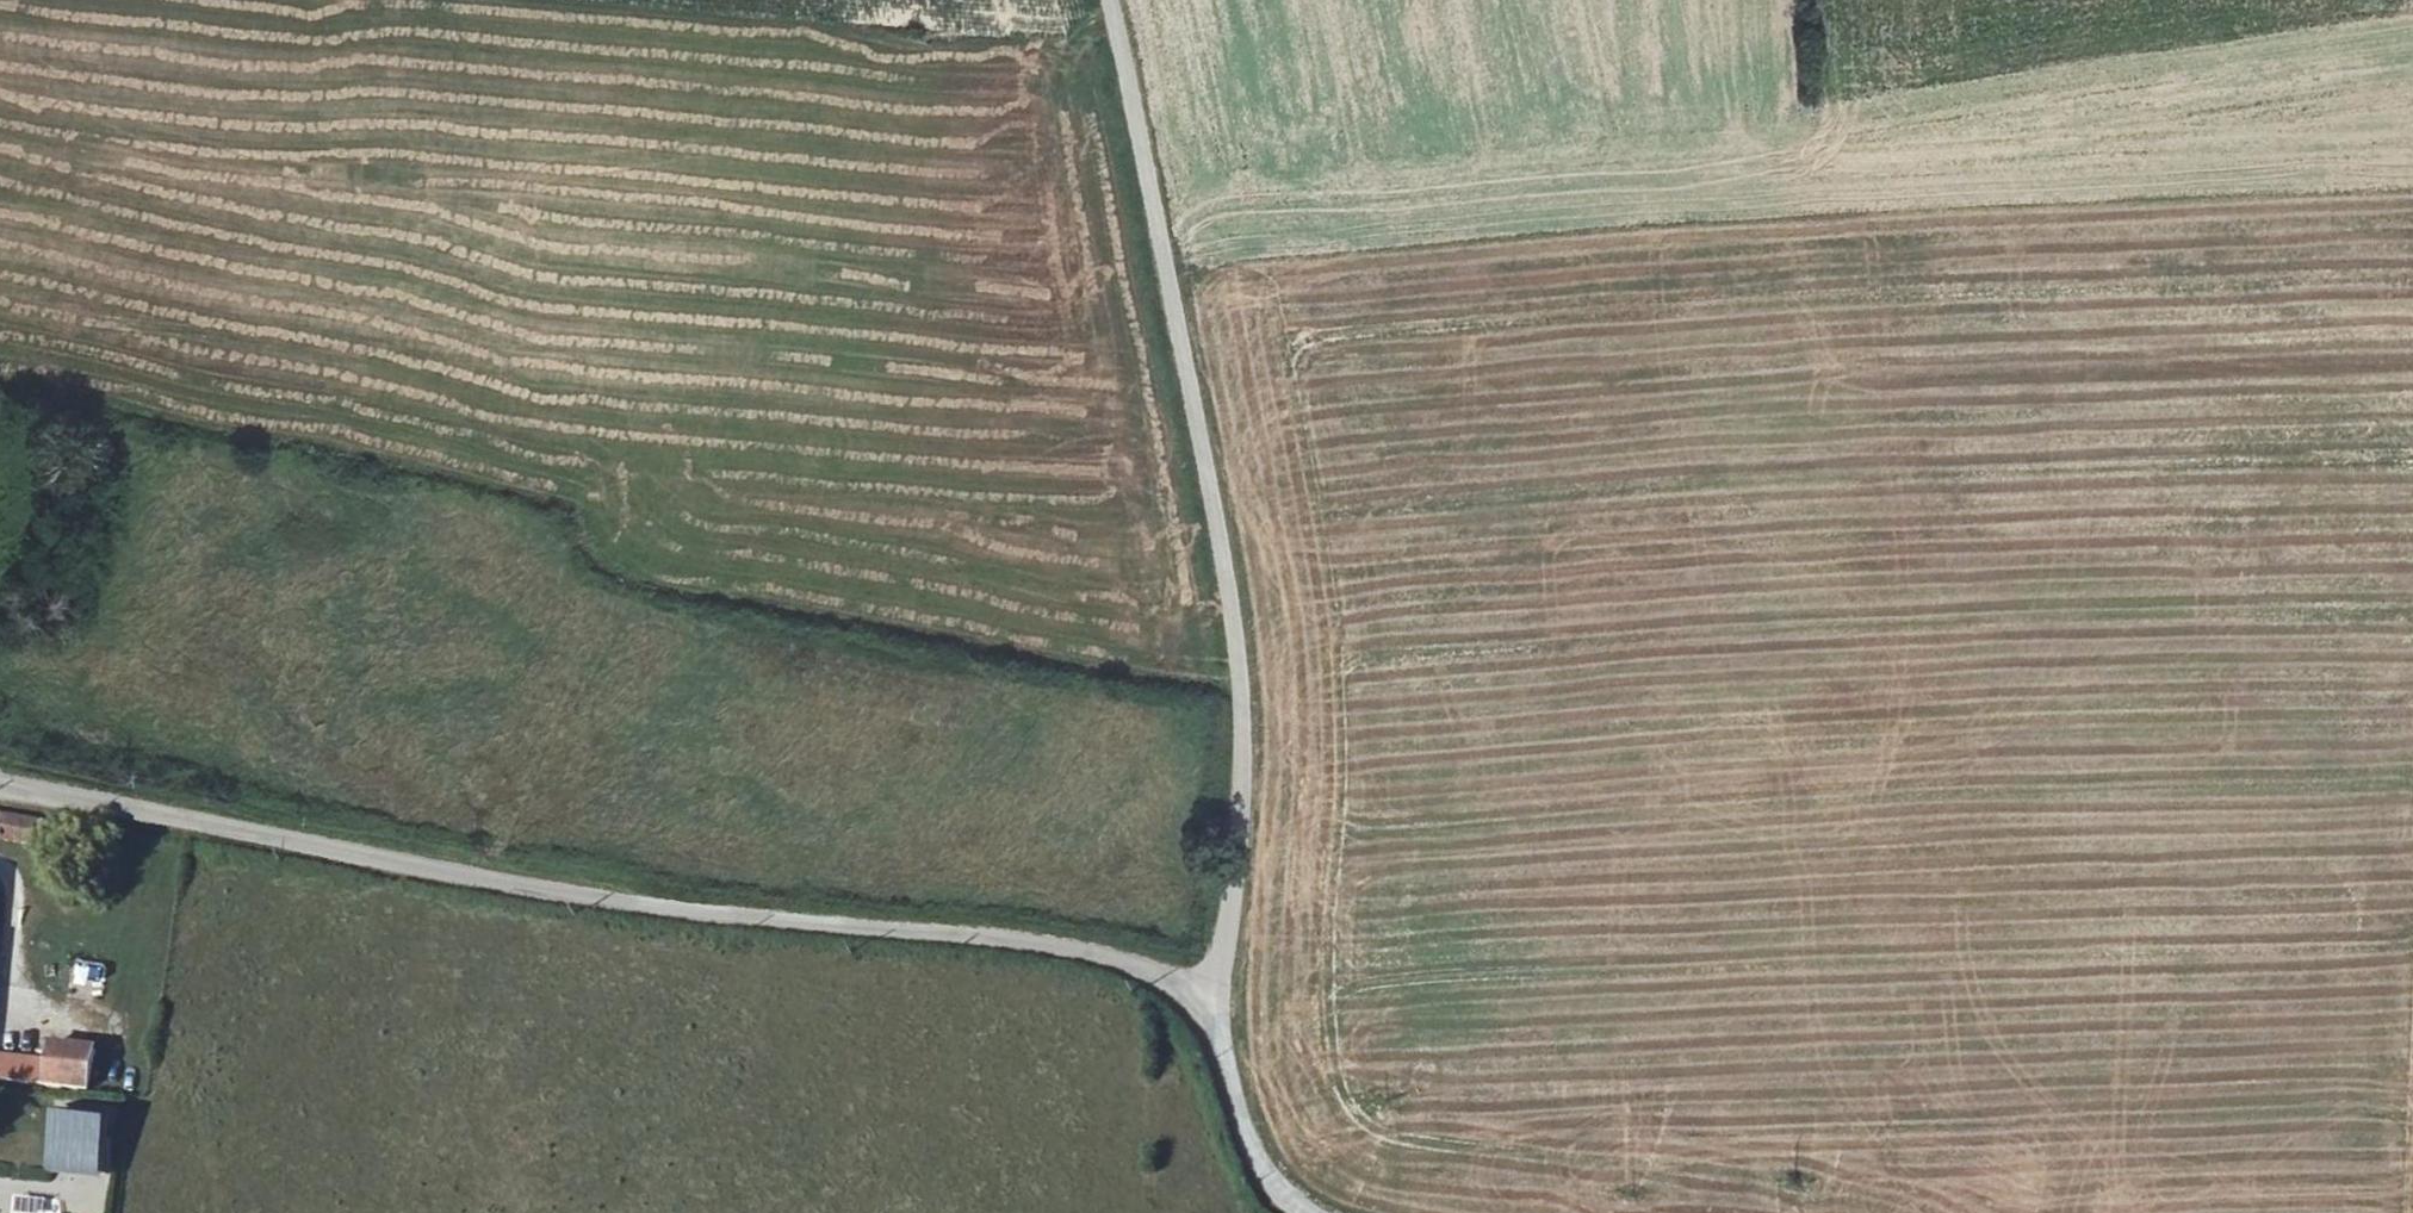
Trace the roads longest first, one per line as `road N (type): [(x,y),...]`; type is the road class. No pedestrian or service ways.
road 1 (unclassified): [(0,783),(553,890),(1115,962),(1197,1006)]
road 2 (unclassified): [(1101,0),(1239,650),(1225,969),(1197,1006)]
road 3 (unclassified): [(1301,1212),(1287,1207),(1197,1006)]

